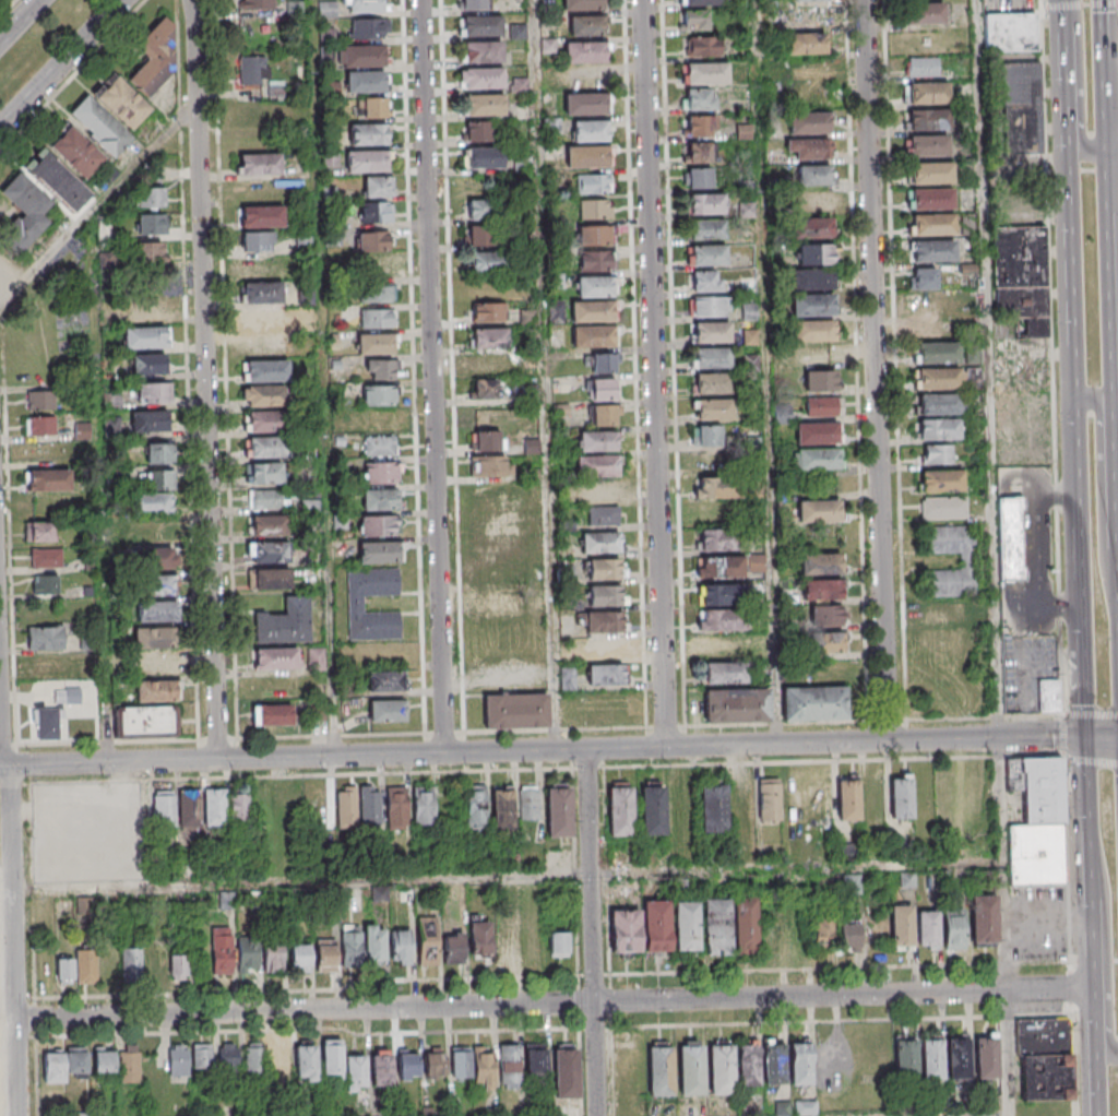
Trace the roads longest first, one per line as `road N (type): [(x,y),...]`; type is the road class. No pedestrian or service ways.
road 1 (residential): [(1084,737),(0,768)]
road 2 (residential): [(1091,988),(14,1019)]
road 3 (residential): [(217,760),(192,0)]
road 4 (residential): [(448,753),(423,0)]
road 5 (residential): [(668,747),(645,0)]
road 6 (residential): [(890,740),(866,0)]
road 7 (residential): [(16,1115),(0,659)]
road 8 (residential): [(596,1115),(585,749)]
road 9 (secondary): [(1066,106),(1075,400)]
road 10 (secondary): [(1117,420),(1109,149)]
road 11 (secondary): [(1075,400),(1082,636)]
road 12 (secondary): [(1086,832),(1106,894),(1109,1035),(1117,1052)]
road 13 (secondary): [(1117,606),(1106,554),(1099,408),(1075,400)]
road 14 (tertiary): [(0,133),(123,0)]
road 15 (secondary): [(1084,737),(1089,910)]
road 16 (secondary): [(1077,0),(1083,136),(1094,150),(1109,149)]
road 17 (secondary): [(1109,149),(1105,0)]
road 18 (secondary): [(1089,910),(1093,1042)]

